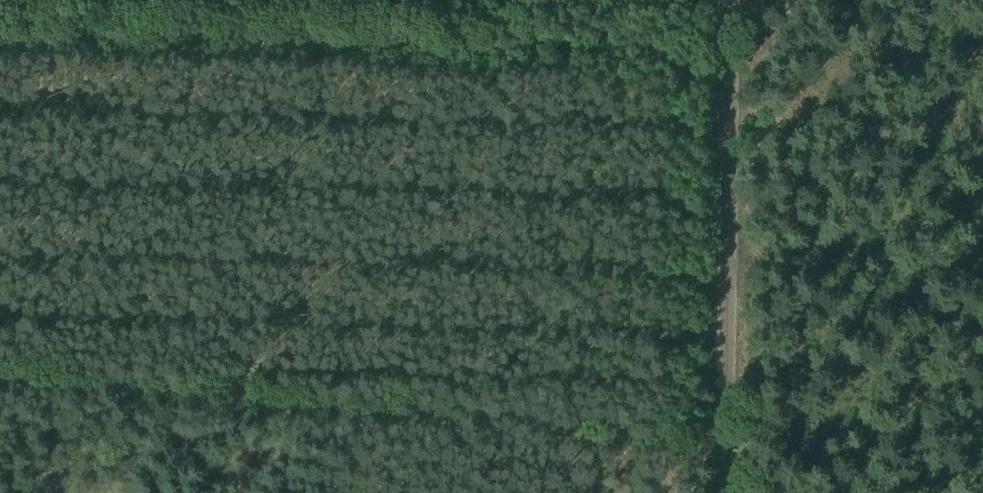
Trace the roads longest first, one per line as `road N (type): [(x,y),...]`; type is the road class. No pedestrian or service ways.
road 1 (track): [(724,492),(725,435),(0,372)]
road 2 (track): [(725,435),(735,0)]

